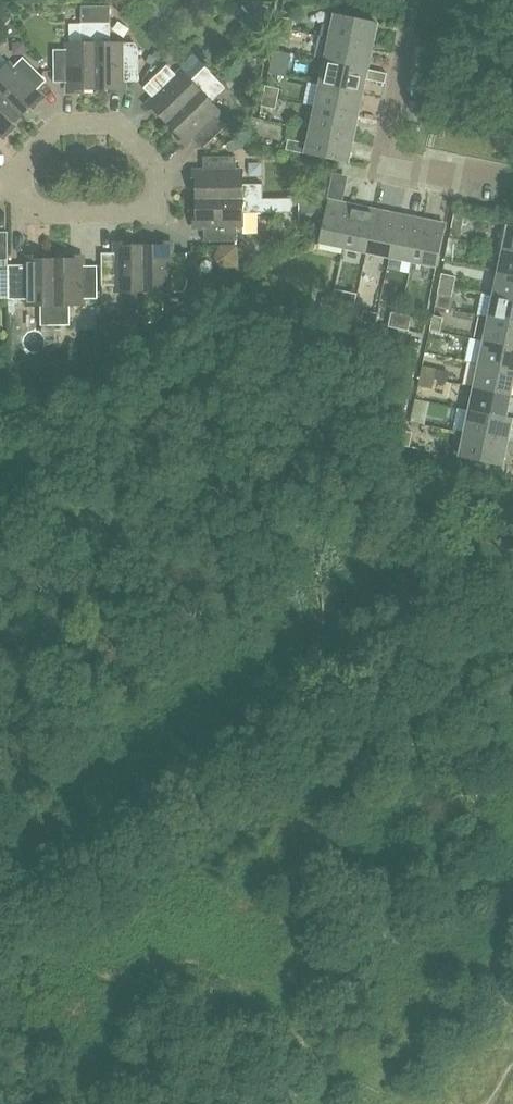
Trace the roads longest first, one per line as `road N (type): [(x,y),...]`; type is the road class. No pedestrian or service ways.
road 1 (residential): [(27,170),(31,204),(51,214),(135,213),(154,195),(153,166),(119,128),(61,128)]
road 2 (residential): [(413,29),(388,159),(512,184)]

